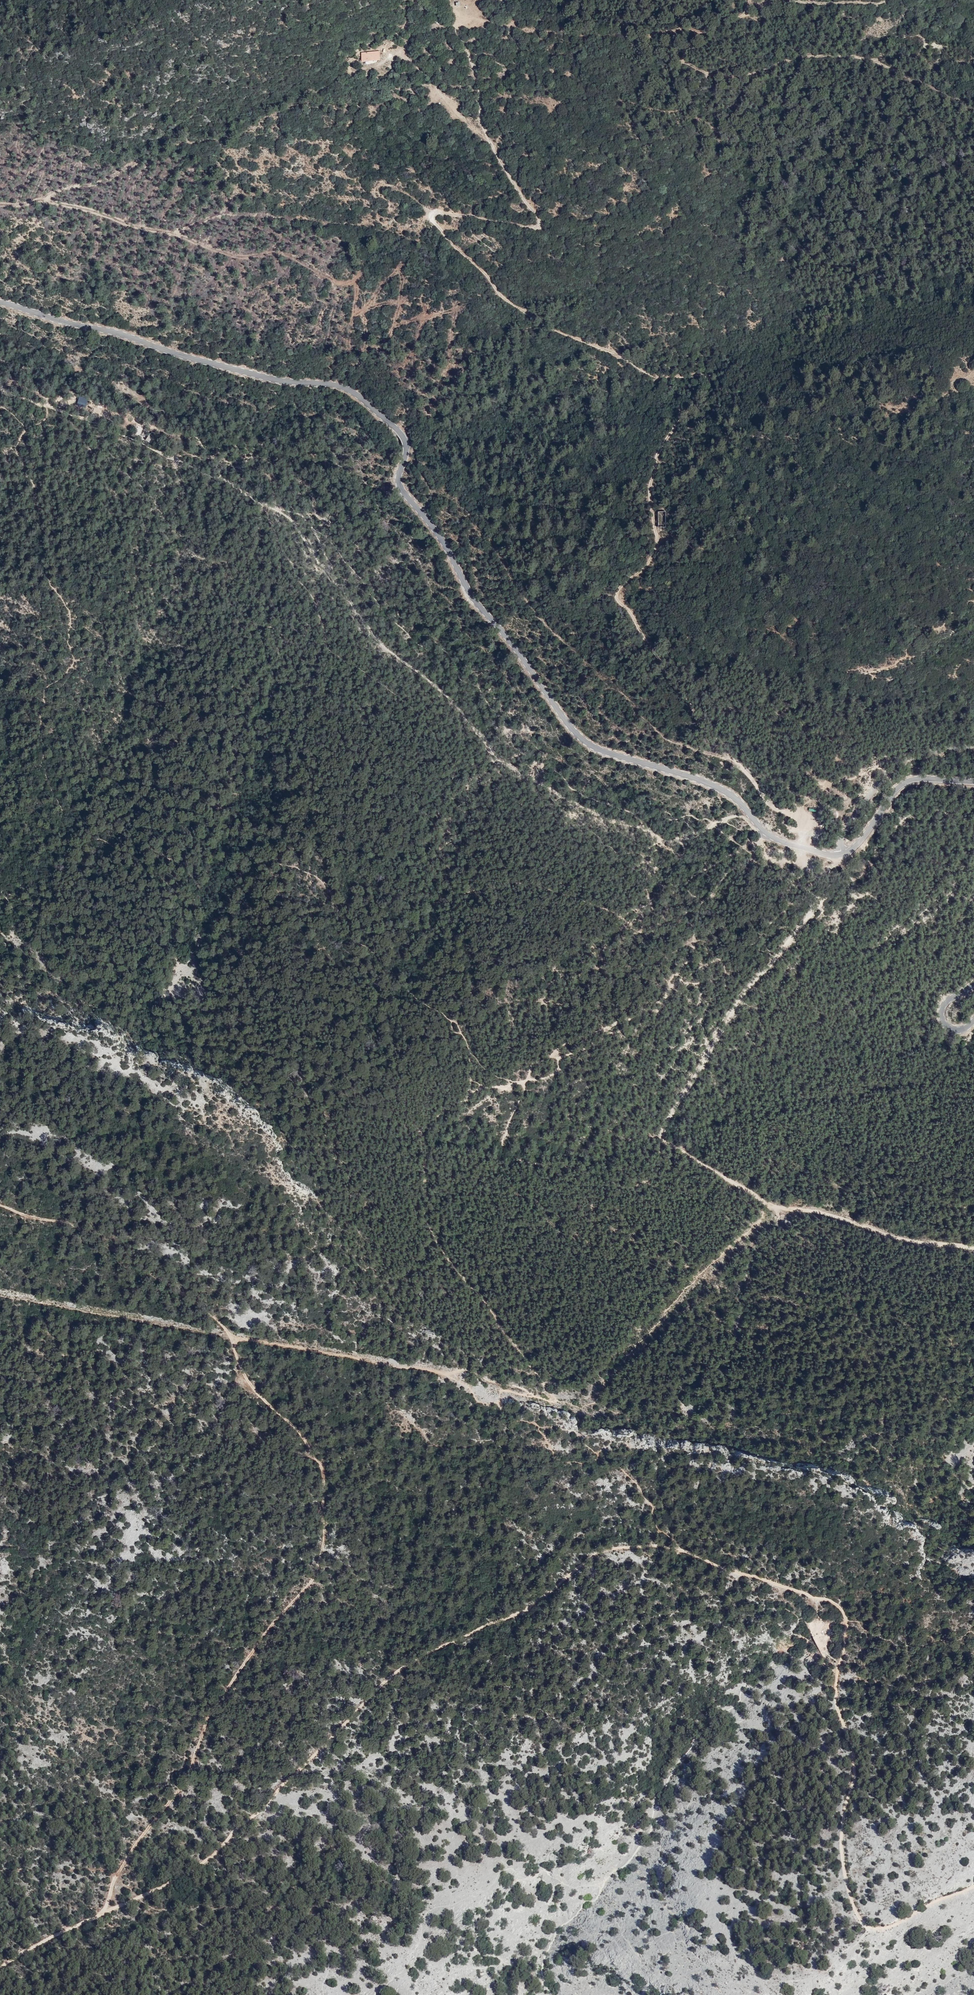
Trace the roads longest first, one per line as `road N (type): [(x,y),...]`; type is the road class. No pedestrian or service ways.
road 1 (track): [(802,847),(802,820),(770,805),(613,596),(654,561),(661,538),(652,488),(664,450),(711,384),(670,379),(566,337),(499,296),(429,216),(540,221),(506,173),(482,117),(481,87),(455,16)]
road 2 (tertiary): [(0,302),(261,376),(354,392),(404,438),(401,487),(581,738),(721,788),(774,838),(840,855)]
road 3 (track): [(105,1911),(139,1840),(187,1781),(209,1716),(311,1583),(326,1533),(322,1472),(305,1439),(245,1376),(232,1334),(219,1321),(73,1224),(0,1205)]
road 4 (track): [(0,388),(283,510),(385,648),(435,686),(495,754),(605,822),(663,838),(718,822),(767,833)]
road 5 (track): [(680,1550),(606,1550),(527,1608),(418,1658),(386,1680),(210,1858),(105,1911)]
road 6 (track): [(973,1249),(776,1208),(666,1133),(731,1013),(825,893),(840,855)]
road 7 (track): [(973,1886),(885,1928),(859,1918),(842,1833),(856,1758),(838,1705),(841,1608),(680,1550)]
road 8 (track): [(455,16),(646,35),(669,57),(722,79),(814,56),(877,60),(973,108)]
road 9 (track): [(682,62),(689,42),(759,8),(885,0)]
road 10 (track): [(448,1375),(232,1334)]
road 11 (unclassified): [(840,855),(856,815),(888,771),(907,757),(973,743)]
road 12 (tertiary): [(840,855),(906,781),(973,781)]
road 13 (track): [(39,199),(175,233)]

